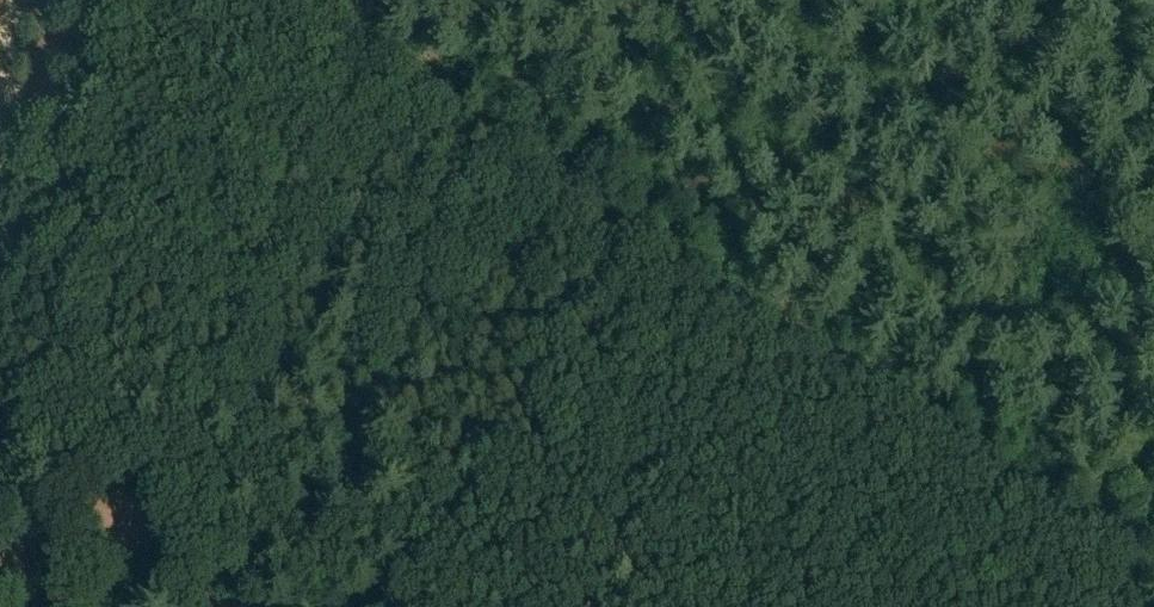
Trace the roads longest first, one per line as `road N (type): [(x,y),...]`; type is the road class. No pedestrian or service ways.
road 1 (track): [(301,0),(934,425)]
road 2 (track): [(0,268),(45,206),(65,158),(89,0)]
road 3 (track): [(934,425),(1065,514)]

